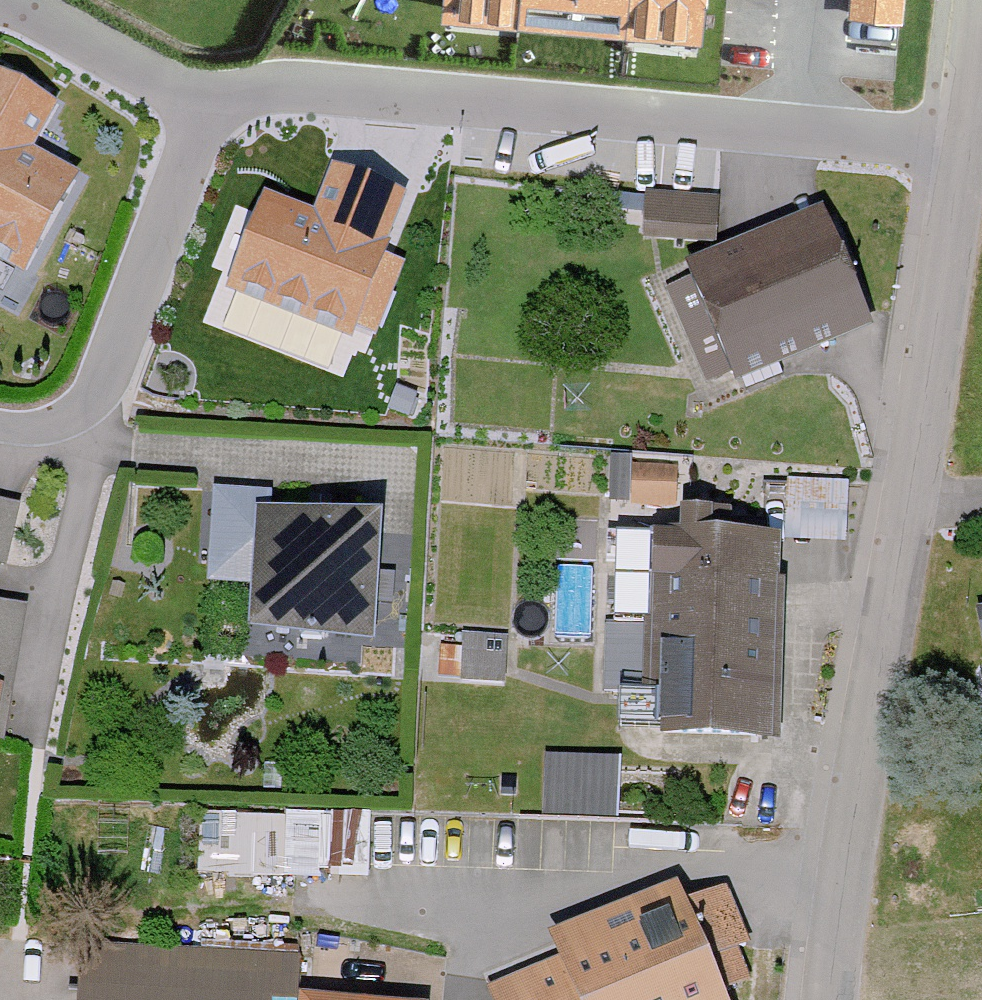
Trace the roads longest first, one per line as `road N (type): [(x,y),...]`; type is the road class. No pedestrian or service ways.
road 1 (tertiary): [(848,999),(960,143)]
road 2 (residential): [(960,143),(275,87),(217,109)]
road 3 (residential): [(217,109),(193,147),(109,365),(78,406),(40,426),(0,425)]
road 4 (residential): [(217,109),(9,0)]
road 5 (tertiary): [(960,143),(976,0)]

